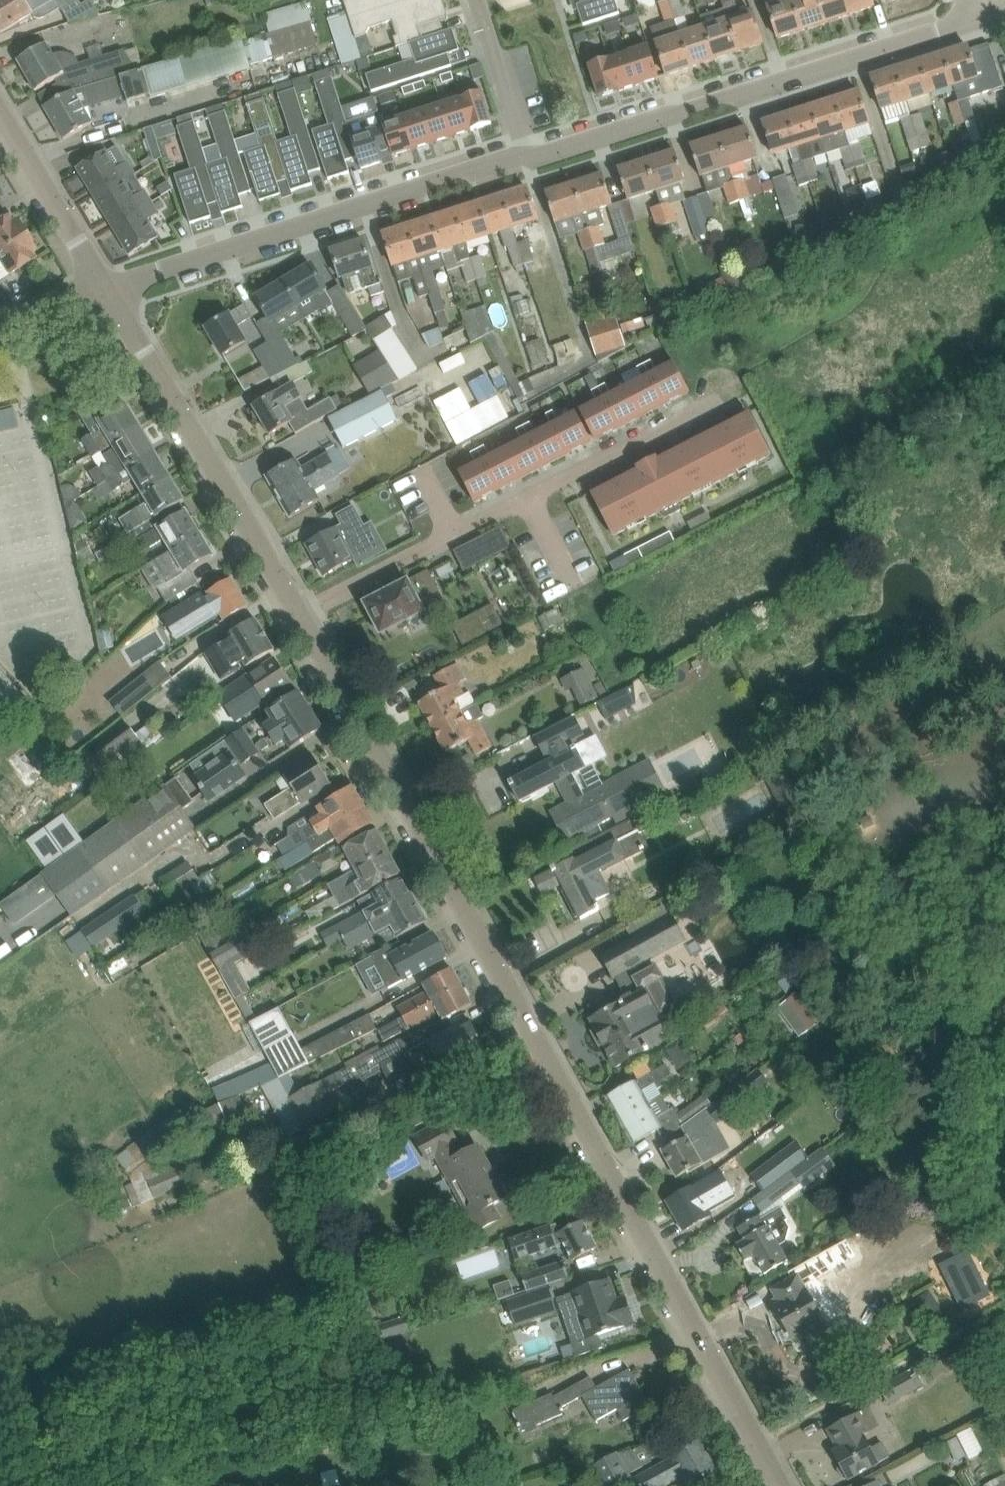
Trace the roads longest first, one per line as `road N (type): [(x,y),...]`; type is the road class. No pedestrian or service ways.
road 1 (unclassified): [(784,1485),(299,611)]
road 2 (unclassified): [(525,150),(542,156),(973,15)]
road 3 (unclassified): [(114,294),(525,150)]
road 4 (unclassified): [(299,611),(114,294)]
road 5 (residential): [(531,496),(299,611)]
road 6 (residential): [(743,388),(531,496)]
road 7 (unclassified): [(114,294),(0,110)]
road 8 (residential): [(525,150),(476,0)]

